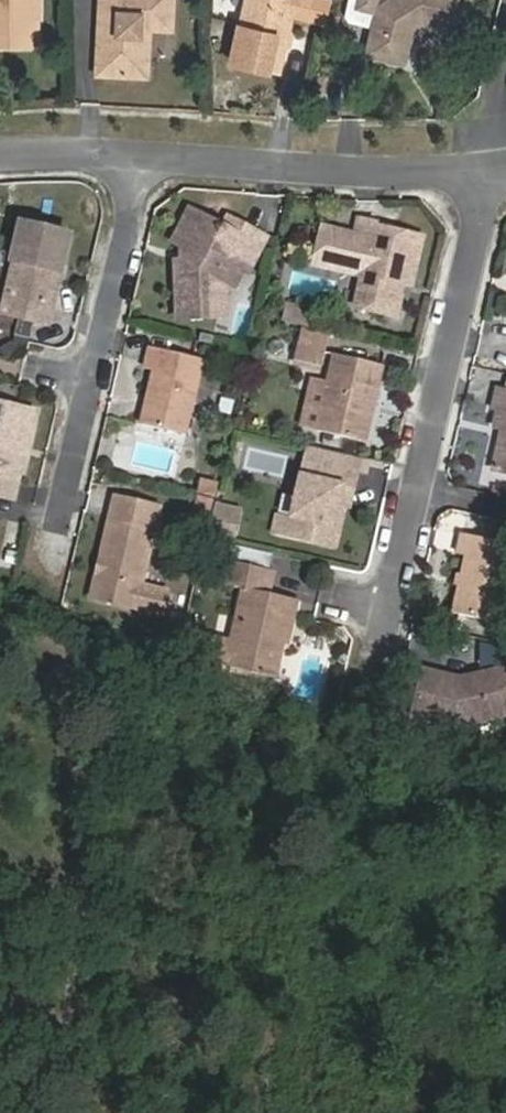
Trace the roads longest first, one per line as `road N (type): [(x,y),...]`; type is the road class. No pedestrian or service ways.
road 1 (residential): [(376,608),(490,166)]
road 2 (residential): [(143,160),(490,166)]
road 3 (residential): [(143,160),(75,486)]
road 4 (residential): [(0,171),(143,160)]

